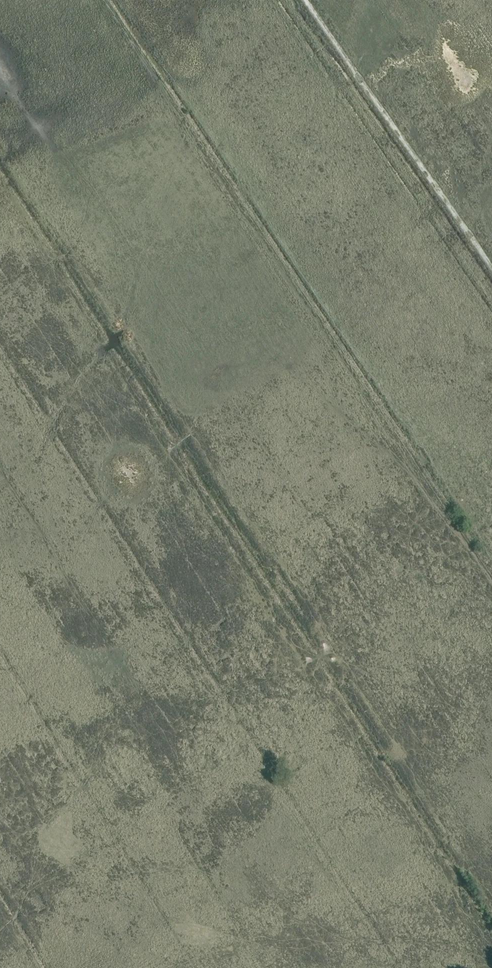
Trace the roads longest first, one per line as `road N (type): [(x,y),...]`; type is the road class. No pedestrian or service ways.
road 1 (track): [(290,0),(491,292)]

